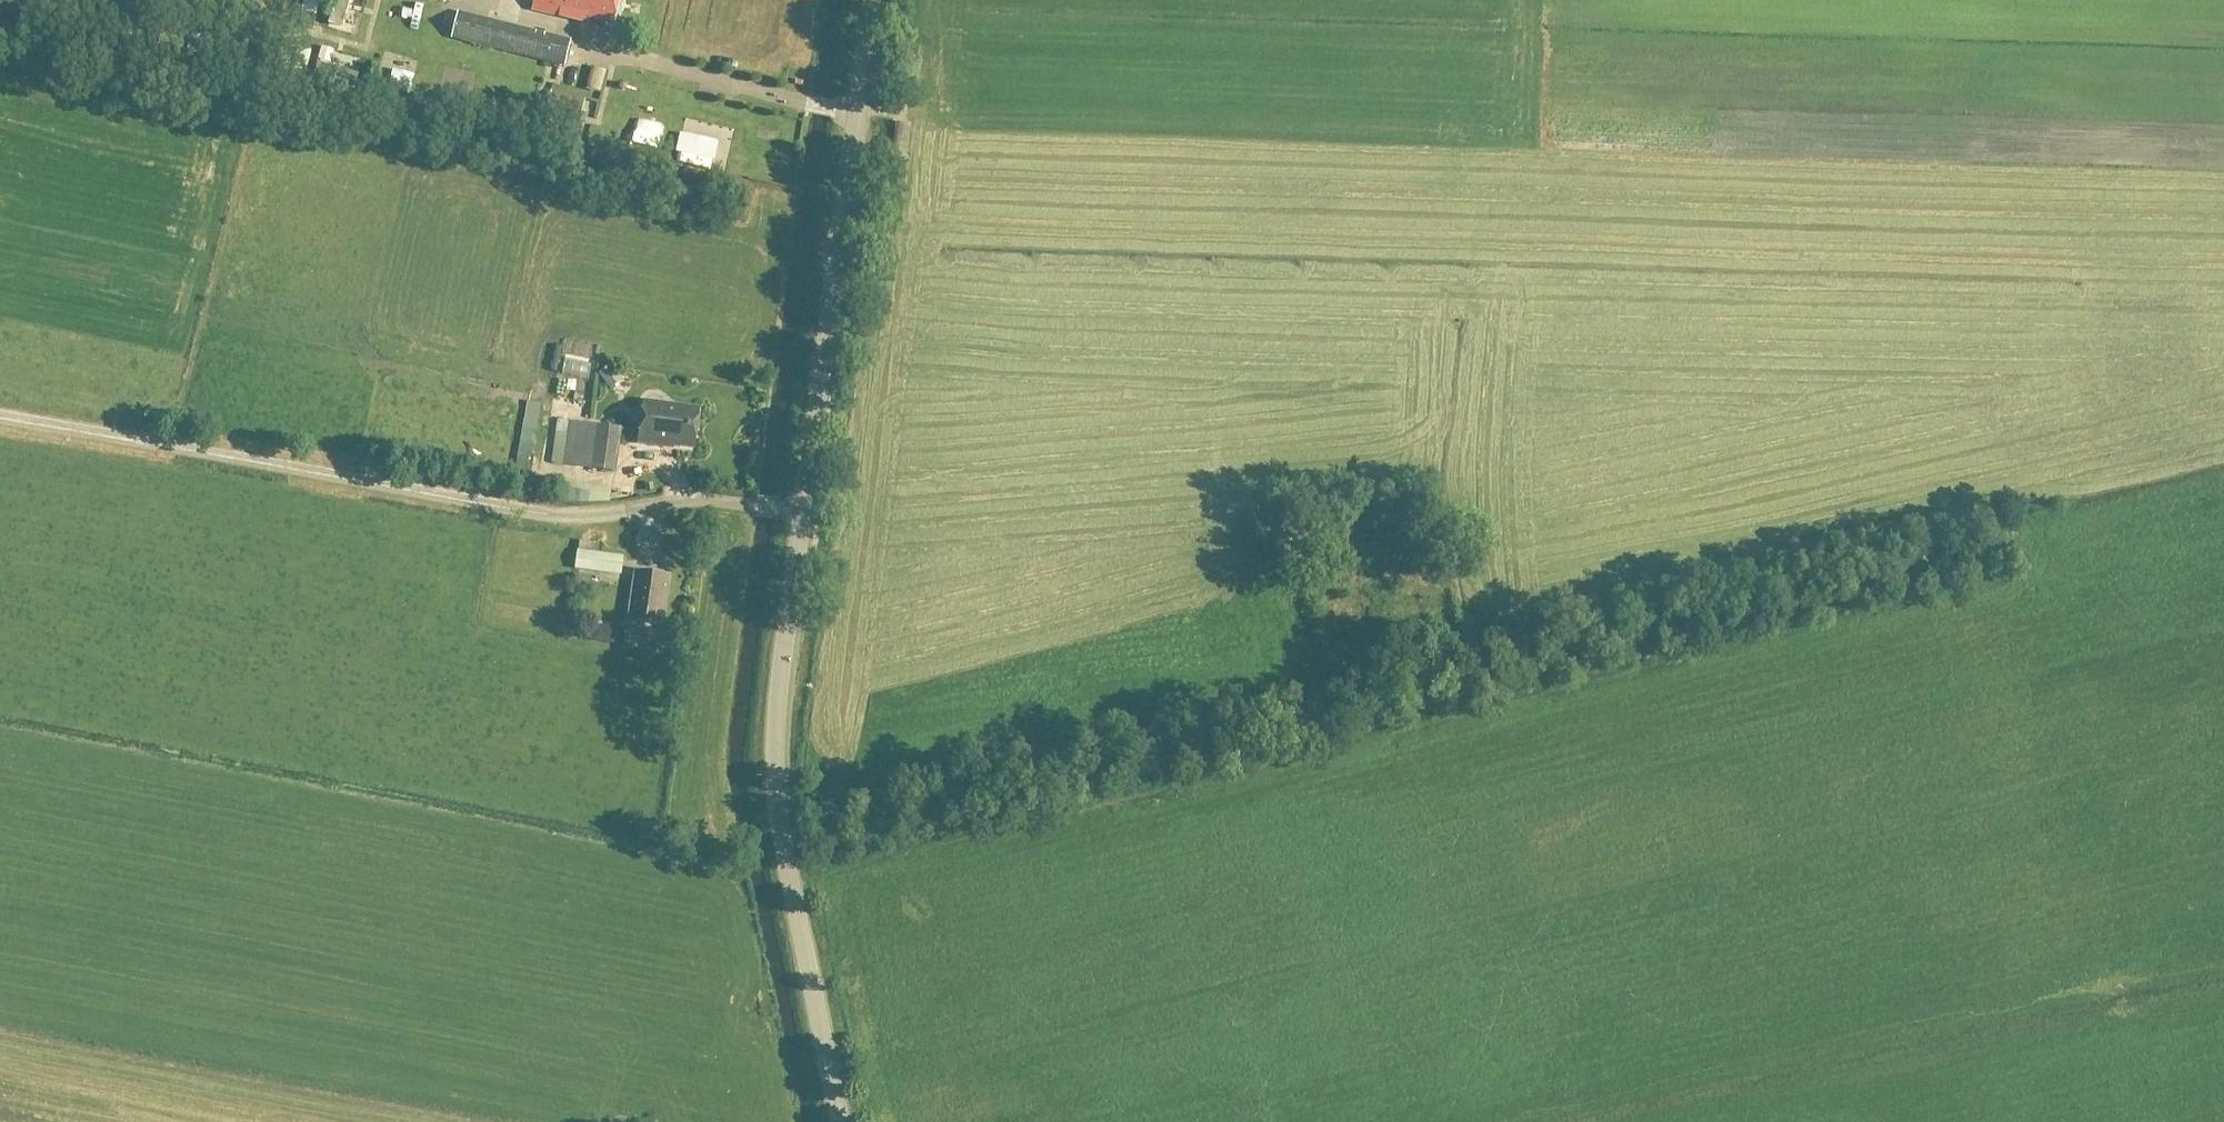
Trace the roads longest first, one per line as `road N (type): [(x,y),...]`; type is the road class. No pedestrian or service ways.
road 1 (tertiary): [(837,1121),(780,845),(773,711),(870,0)]

